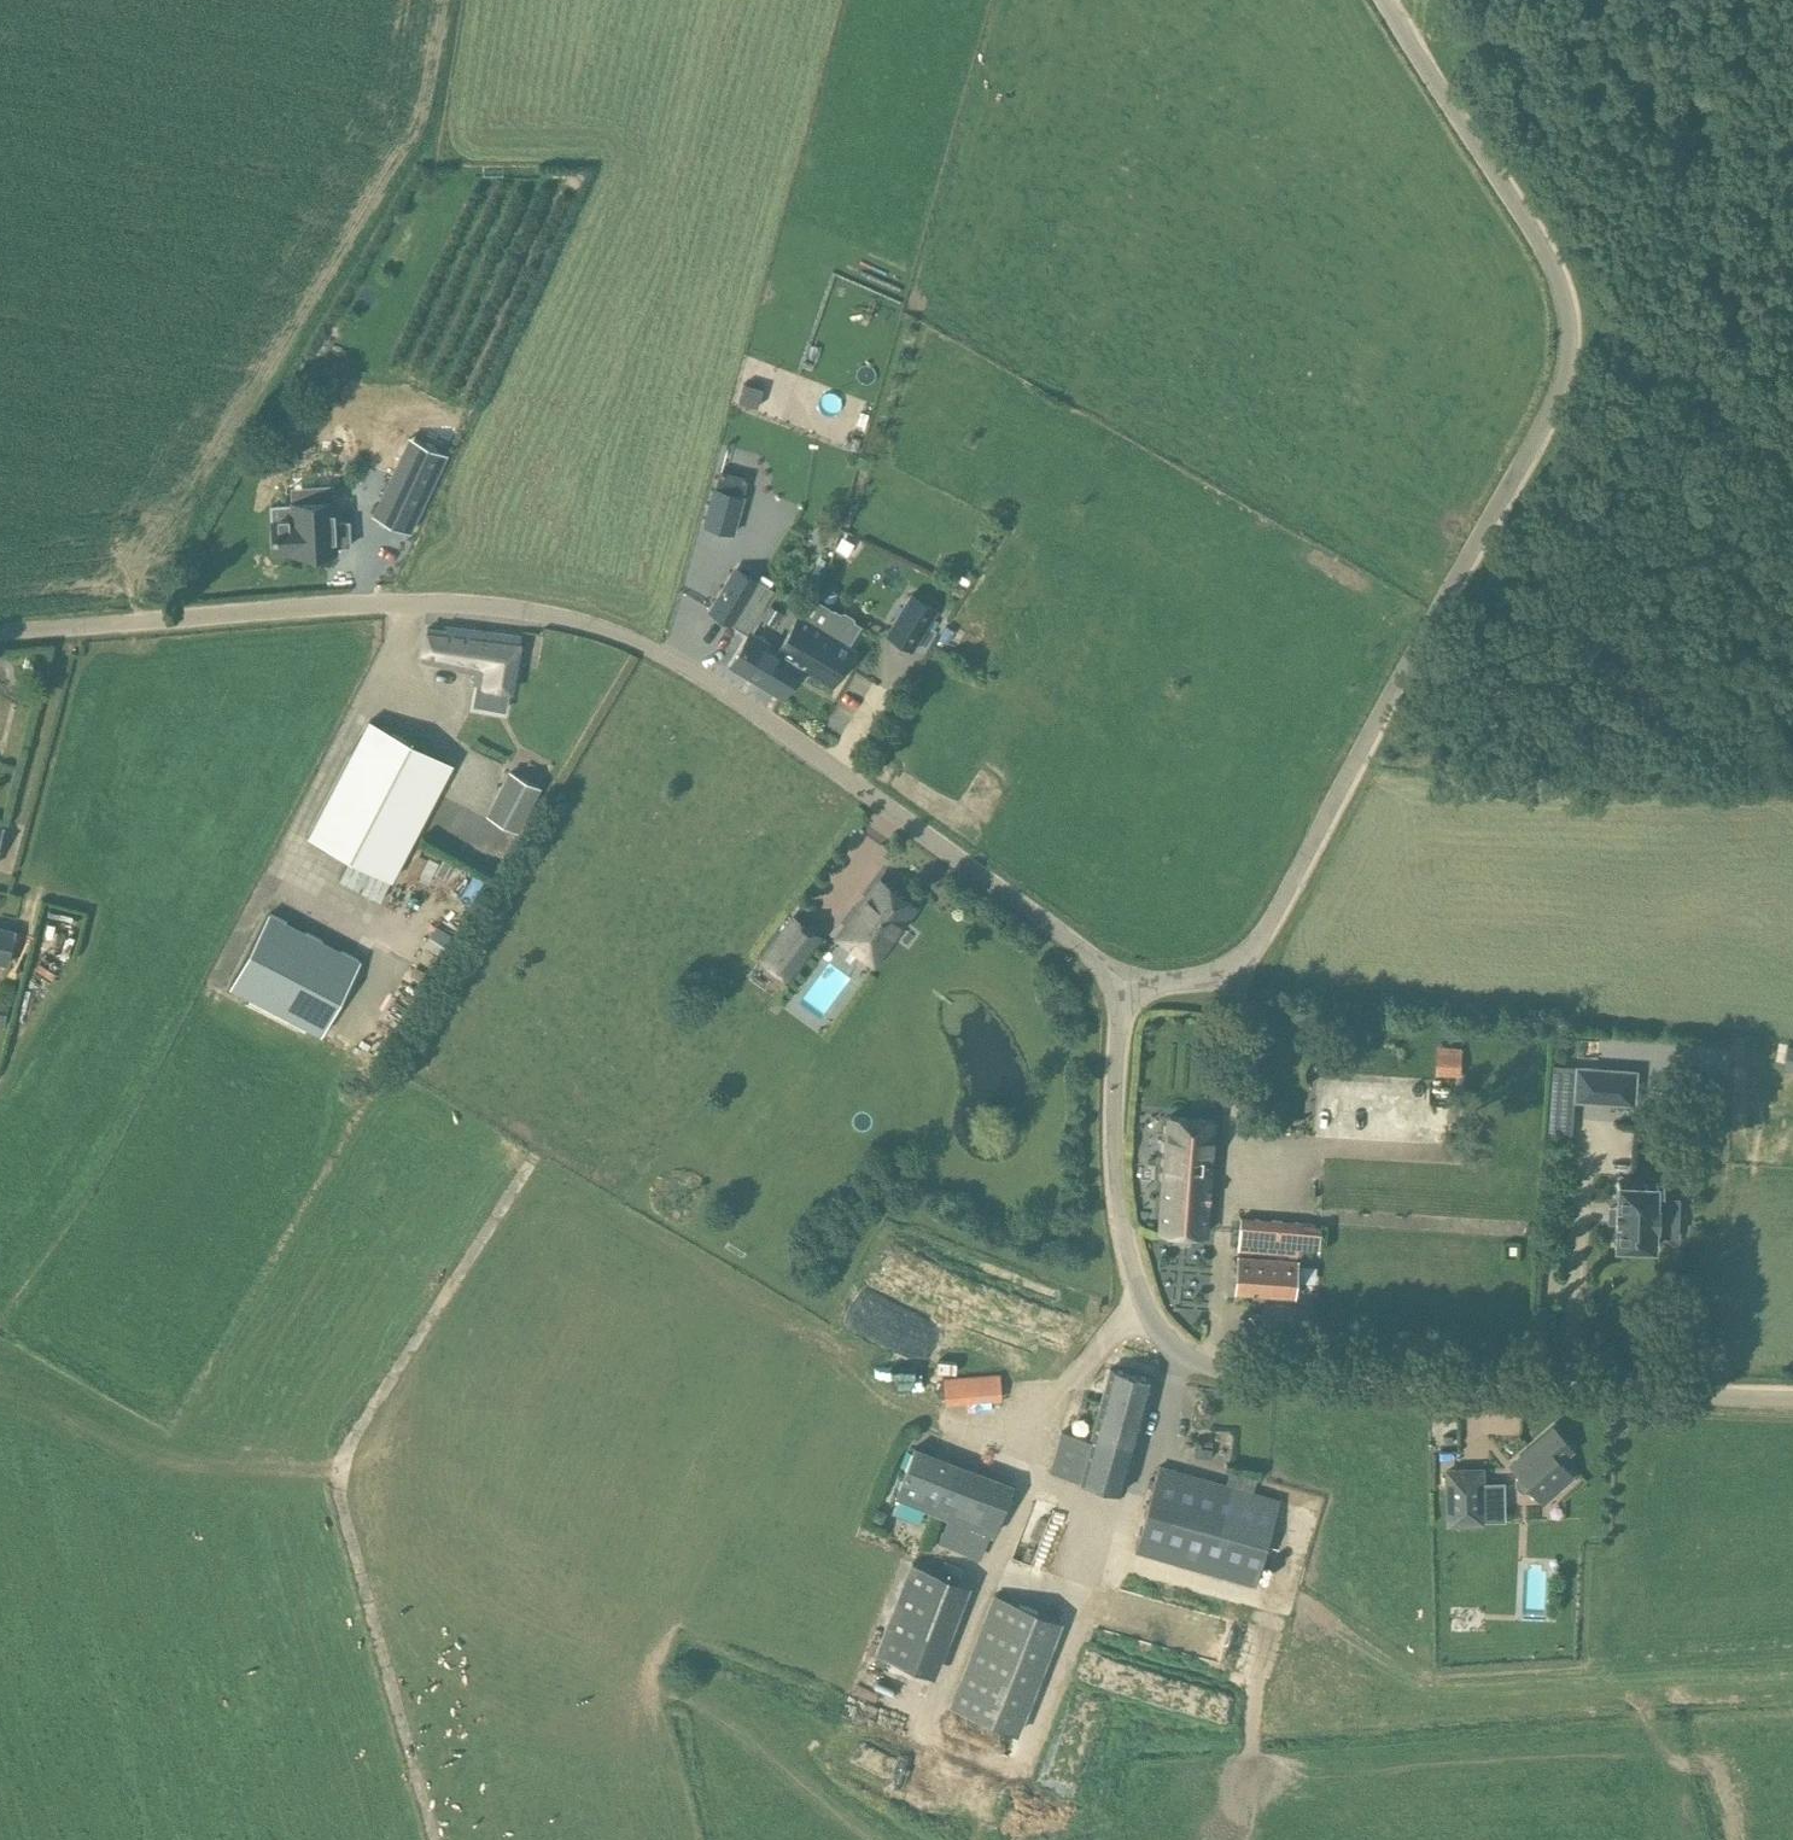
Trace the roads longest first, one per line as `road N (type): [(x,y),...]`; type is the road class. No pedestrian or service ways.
road 1 (unclassified): [(1123,983),(1241,974),(1267,957),(1580,365),(1590,322),(1587,279),(1436,60),(1406,0)]
road 2 (unclassified): [(1792,1401),(1298,1385),(1205,1368),(1179,1349),(1140,1292),(1123,1216),(1115,1164),(1123,983)]
road 3 (unclassified): [(1123,983),(887,793),(643,628),(586,608)]
road 4 (unclassified): [(0,634),(376,603),(586,608)]

